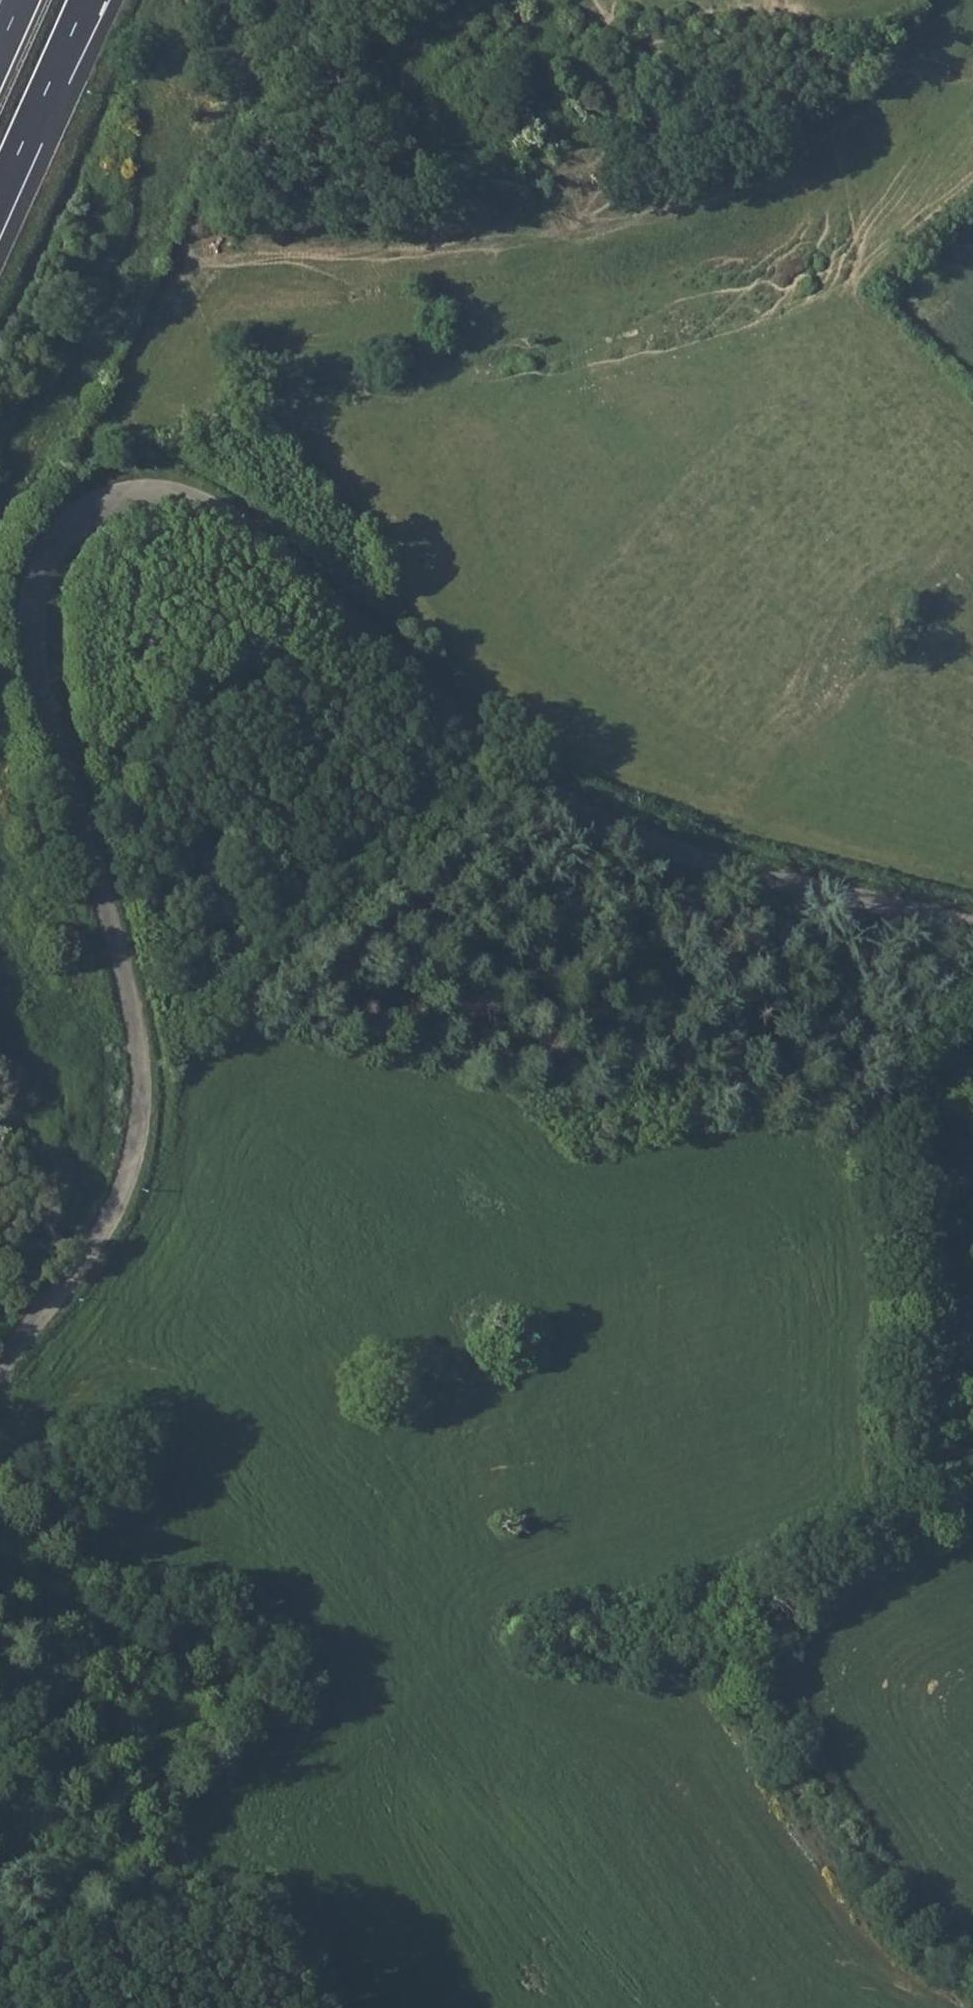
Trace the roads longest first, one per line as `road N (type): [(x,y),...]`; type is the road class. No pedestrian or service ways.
road 1 (unclassified): [(0,1377),(94,1243),(121,1183),(137,1113),(138,1027),(45,711),(32,641),(40,581),(57,543),(106,504),(166,496),(214,507),(267,539),(534,785),(618,835),(972,925)]
road 2 (motorway): [(0,196),(88,0)]

